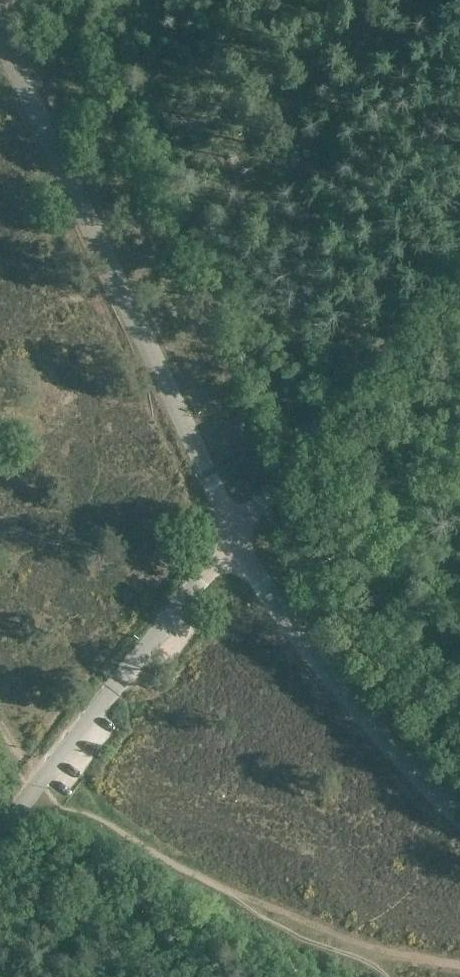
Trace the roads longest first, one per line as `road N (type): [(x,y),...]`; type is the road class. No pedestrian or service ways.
road 1 (unclassified): [(235,534),(0,31)]
road 2 (unclassified): [(0,833),(235,534)]
road 3 (unclassified): [(459,816),(284,616),(235,534)]
road 4 (unclassified): [(235,534),(459,256)]

